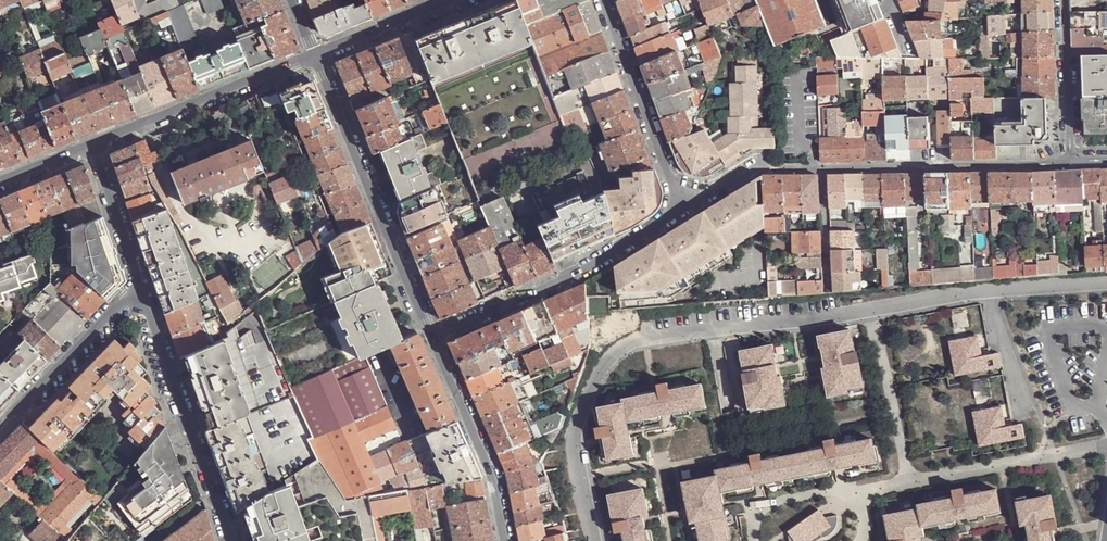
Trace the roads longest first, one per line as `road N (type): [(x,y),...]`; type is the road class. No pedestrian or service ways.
road 1 (residential): [(317,56),(435,336)]
road 2 (residential): [(435,336),(595,264),(682,208)]
road 3 (residential): [(229,540),(139,286)]
road 4 (residential): [(822,169),(1070,163)]
road 5 (residential): [(92,147),(317,56)]
road 6 (residential): [(682,208),(604,0)]
road 7 (residential): [(435,336),(493,472),(507,540)]
road 8 (residential): [(139,286),(0,424)]
road 9 (residential): [(1063,0),(1070,163)]
road 10 (residential): [(682,208),(756,167),(822,169)]
road 11 (residential): [(317,56),(454,0)]
road 12 (residential): [(139,286),(92,147)]

